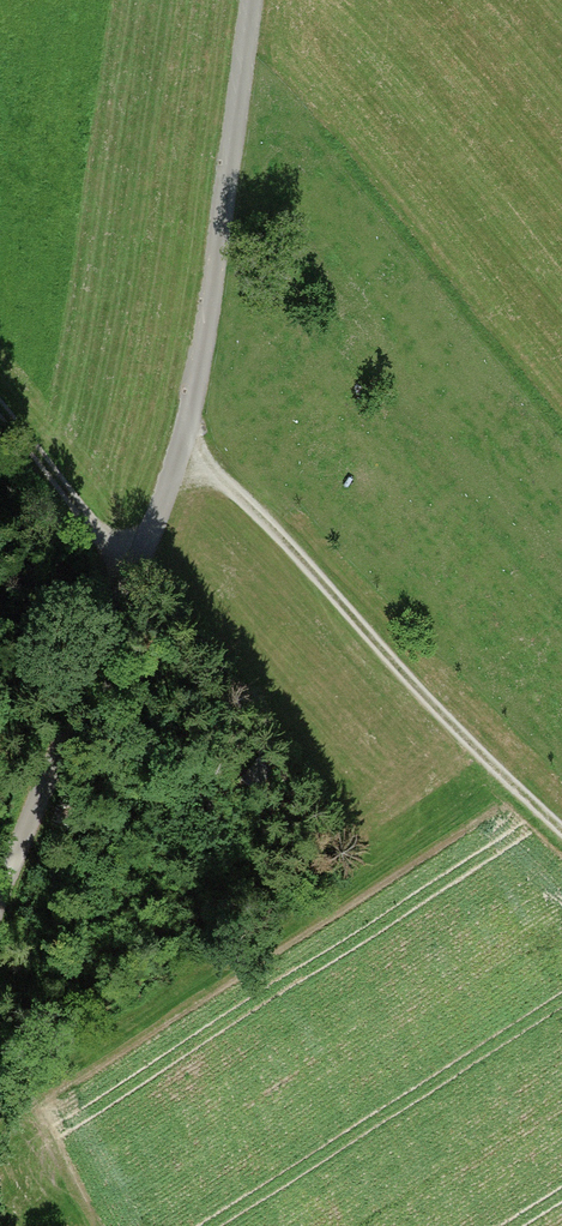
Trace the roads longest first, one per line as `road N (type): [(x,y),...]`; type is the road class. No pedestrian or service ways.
road 1 (unclassified): [(254,0),(183,440),(144,559),(14,832),(0,894)]
road 2 (track): [(561,823),(439,705),(246,494),(183,440)]
road 3 (track): [(144,559),(109,547),(0,417)]

